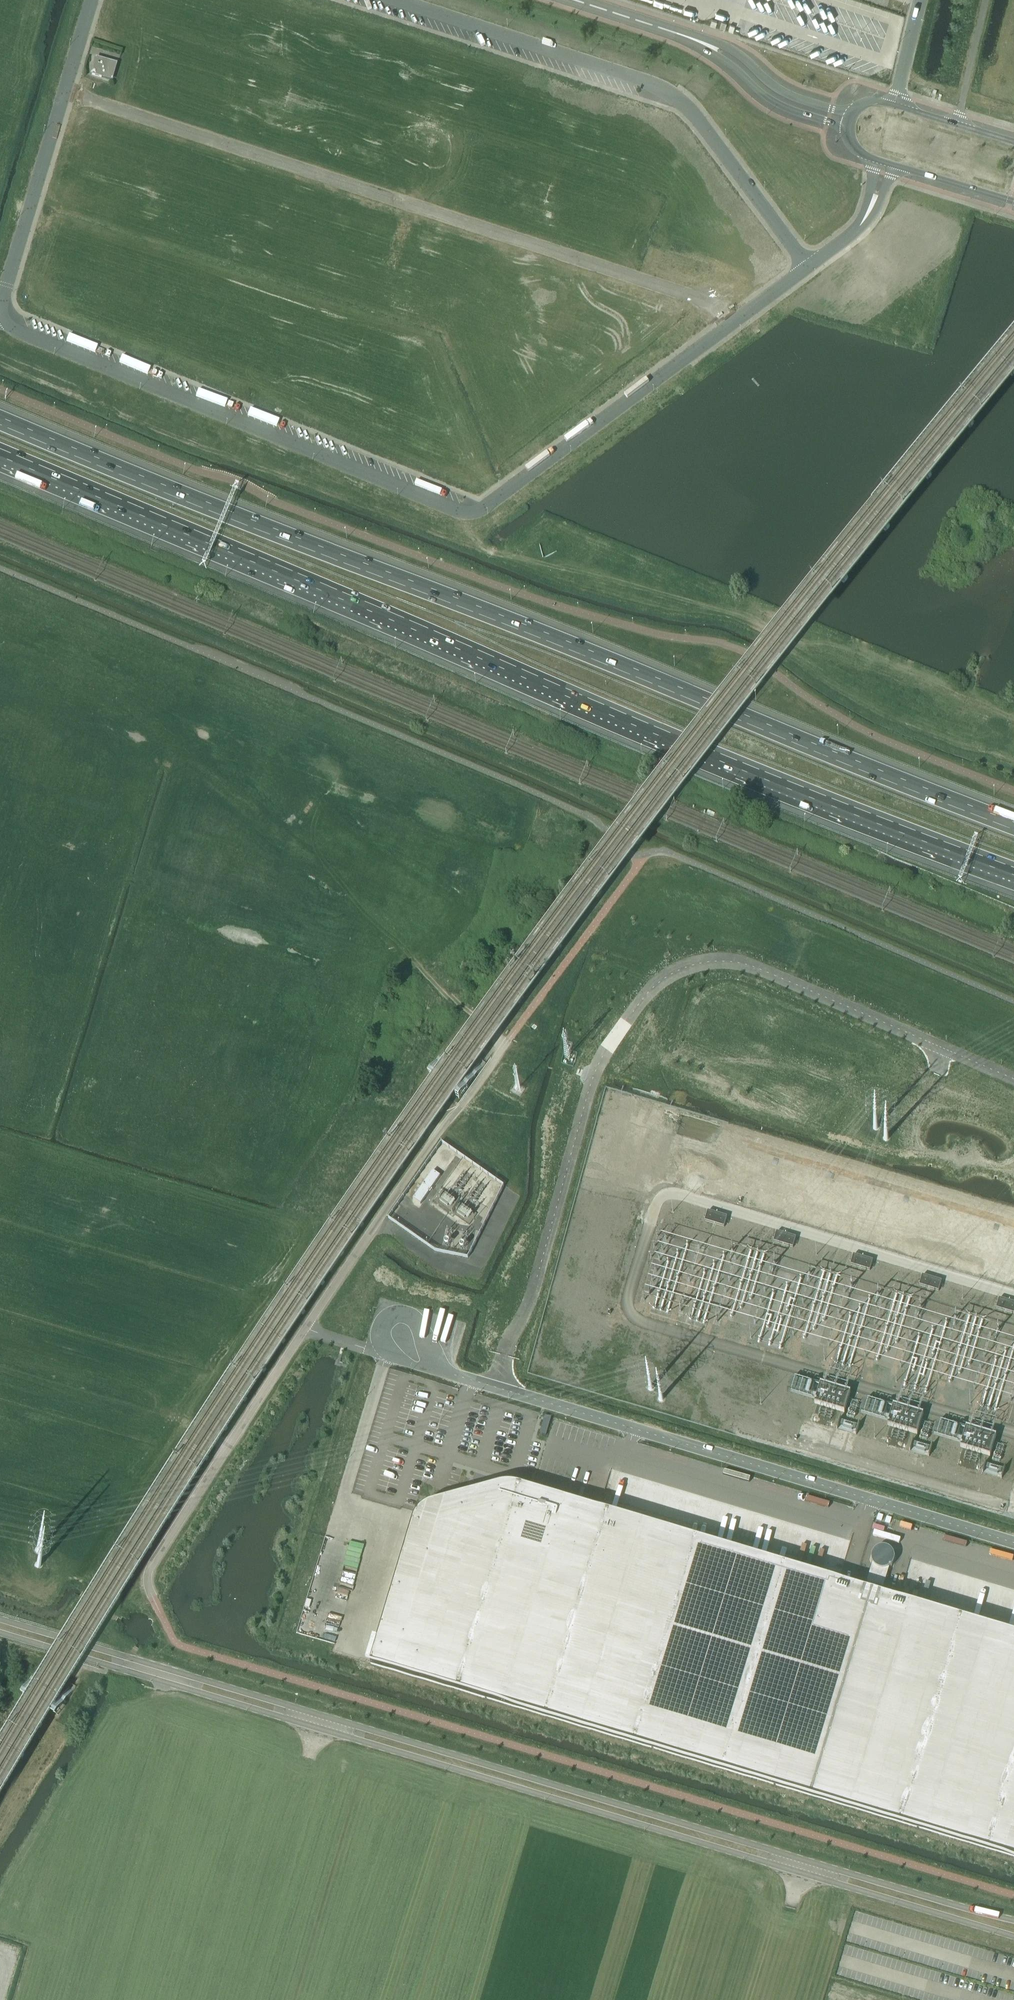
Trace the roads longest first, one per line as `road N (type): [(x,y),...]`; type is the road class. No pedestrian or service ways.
road 1 (motorway): [(0,452),(668,736),(1013,871)]
road 2 (motorway): [(1013,822),(0,417)]
road 3 (tertiary): [(0,1633),(1013,1935)]
road 4 (tertiary): [(1013,1920),(0,1619)]
road 5 (unclassified): [(1013,1078),(755,966),(729,959),(666,976),(640,1001),(590,1084),(532,1292),(497,1384)]
road 6 (unclassified): [(2,310),(19,331),(467,512),(687,357)]
road 7 (unclassified): [(737,319),(689,296),(64,92)]
road 8 (unclassified): [(1013,1538),(497,1384)]
road 9 (unclassified): [(497,1384),(304,1327),(150,1567),(150,1595)]
road 10 (unclassified): [(396,0),(666,93),(698,119),(808,267)]
road 11 (unclassified): [(64,92),(2,310)]
road 12 (track): [(503,1043),(472,1021),(446,1036),(408,1093),(413,1111),(436,1133)]
road 13 (tertiary): [(701,42),(778,104),(846,129)]
road 14 (tertiary): [(850,114),(790,95),(723,45),(701,42)]
road 15 (tertiary): [(701,42),(572,0)]
road 16 (unclassified): [(886,162),(861,225),(808,267)]
road 17 (tertiary): [(886,162),(1013,202)]

